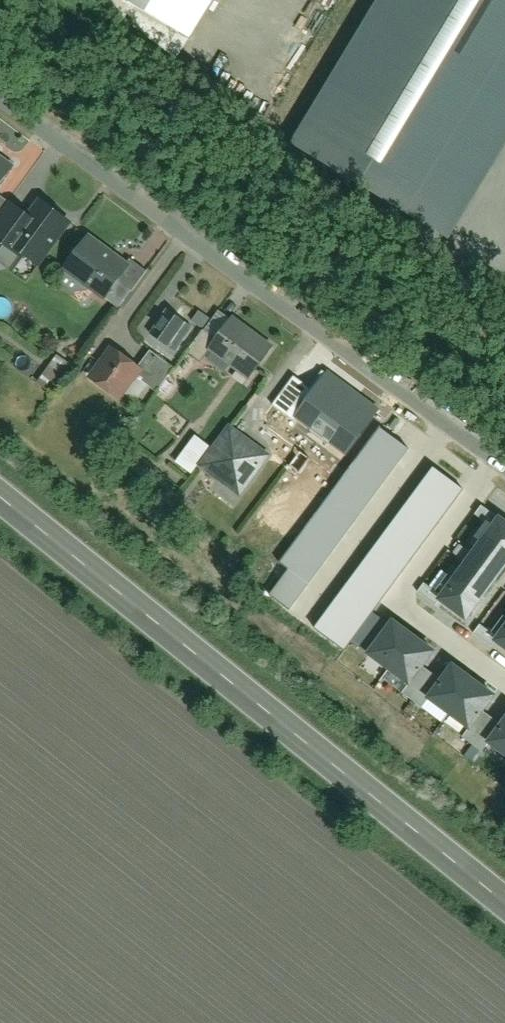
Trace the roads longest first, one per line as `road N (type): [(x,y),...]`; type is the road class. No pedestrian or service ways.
road 1 (primary): [(0,494),(504,896)]
road 2 (residential): [(504,462),(0,90)]

